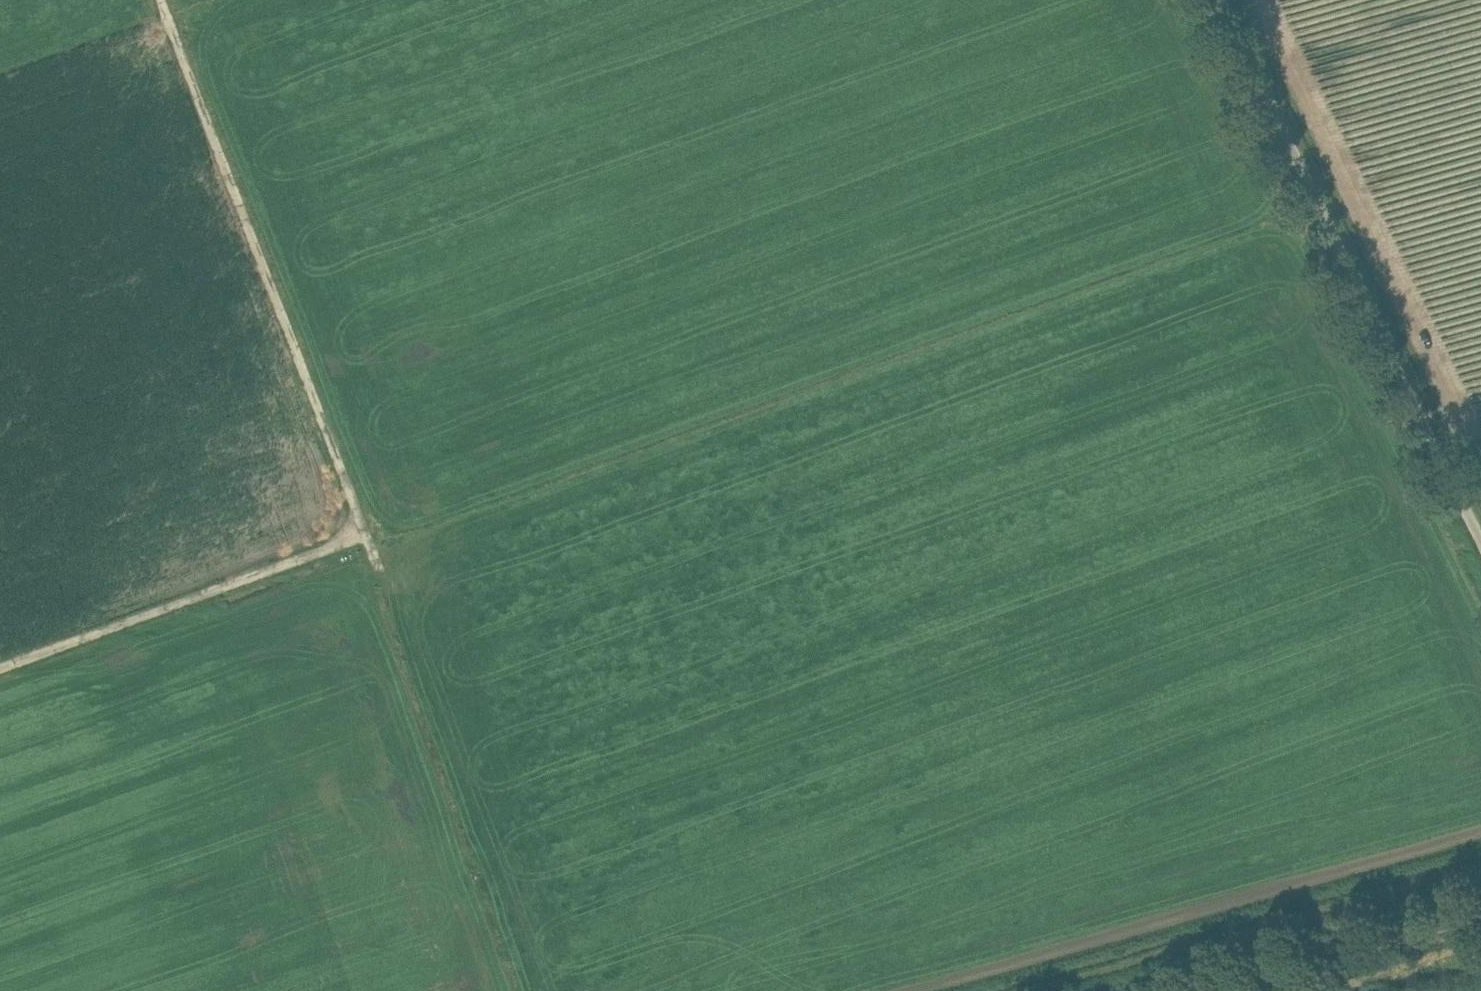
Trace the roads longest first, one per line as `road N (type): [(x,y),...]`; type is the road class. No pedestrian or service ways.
road 1 (unclassified): [(1480,546),(1220,0)]

